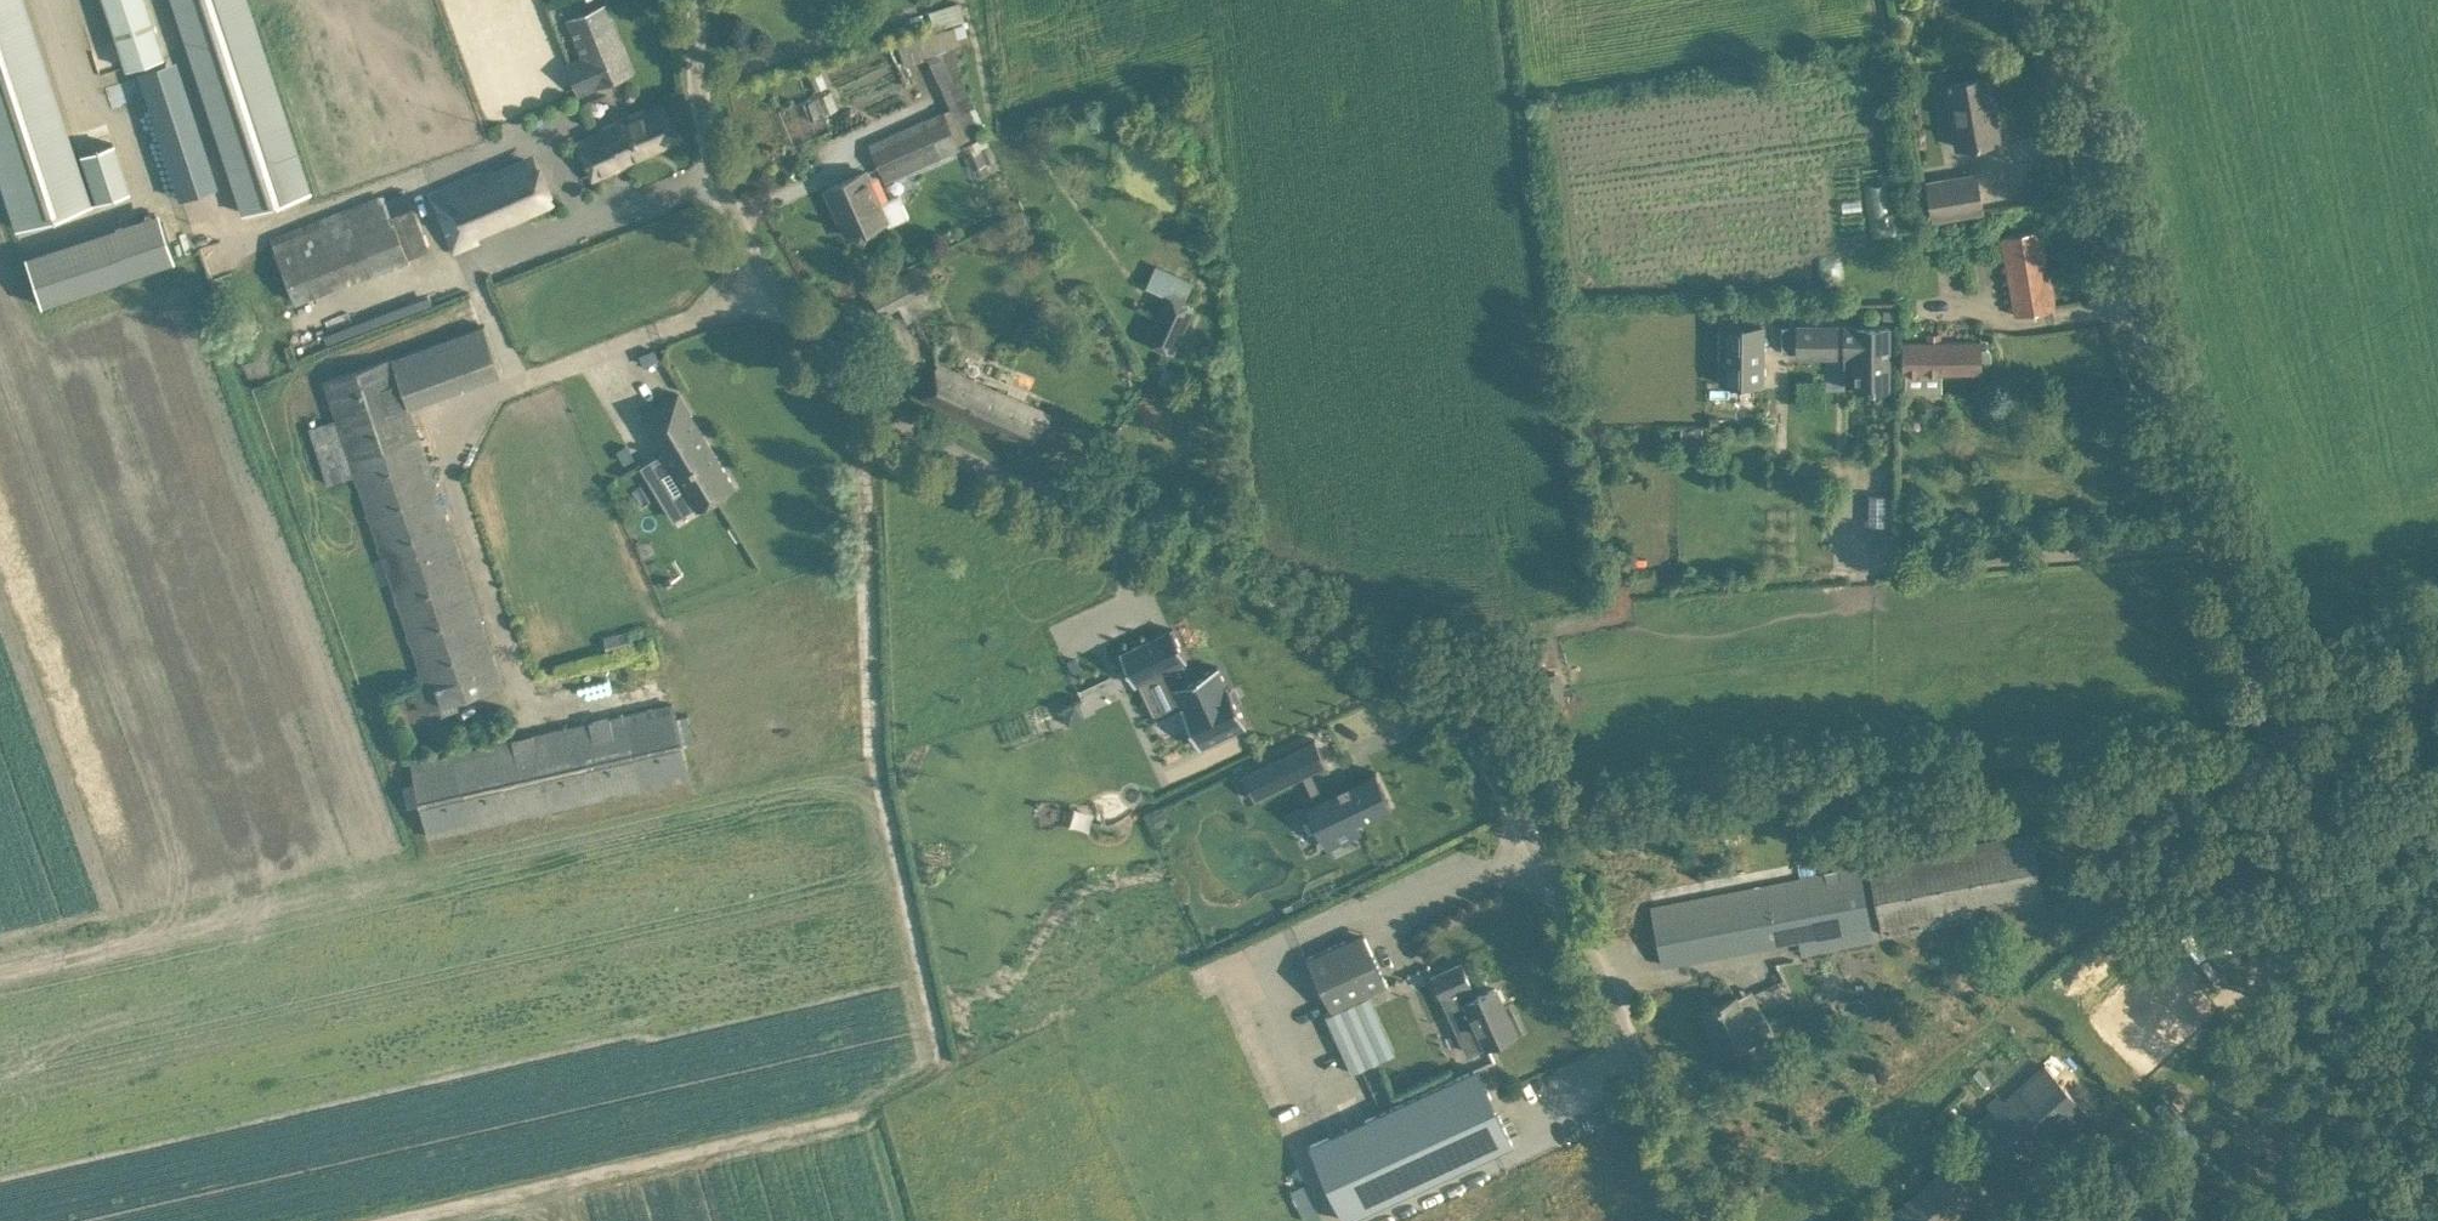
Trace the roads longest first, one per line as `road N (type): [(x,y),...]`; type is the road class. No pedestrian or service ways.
road 1 (unclassified): [(1717,1220),(1514,805),(1433,695),(1319,616),(954,453),(880,403),(797,322),(752,253),(718,179),(702,107),(698,0)]
road 2 (unclassified): [(2437,1070),(2281,735),(2133,279),(2066,0)]
road 3 (track): [(1514,805),(1607,789),(2281,735)]
road 4 (track): [(394,1220),(870,1113)]
road 5 (track): [(2294,757),(2437,744)]

